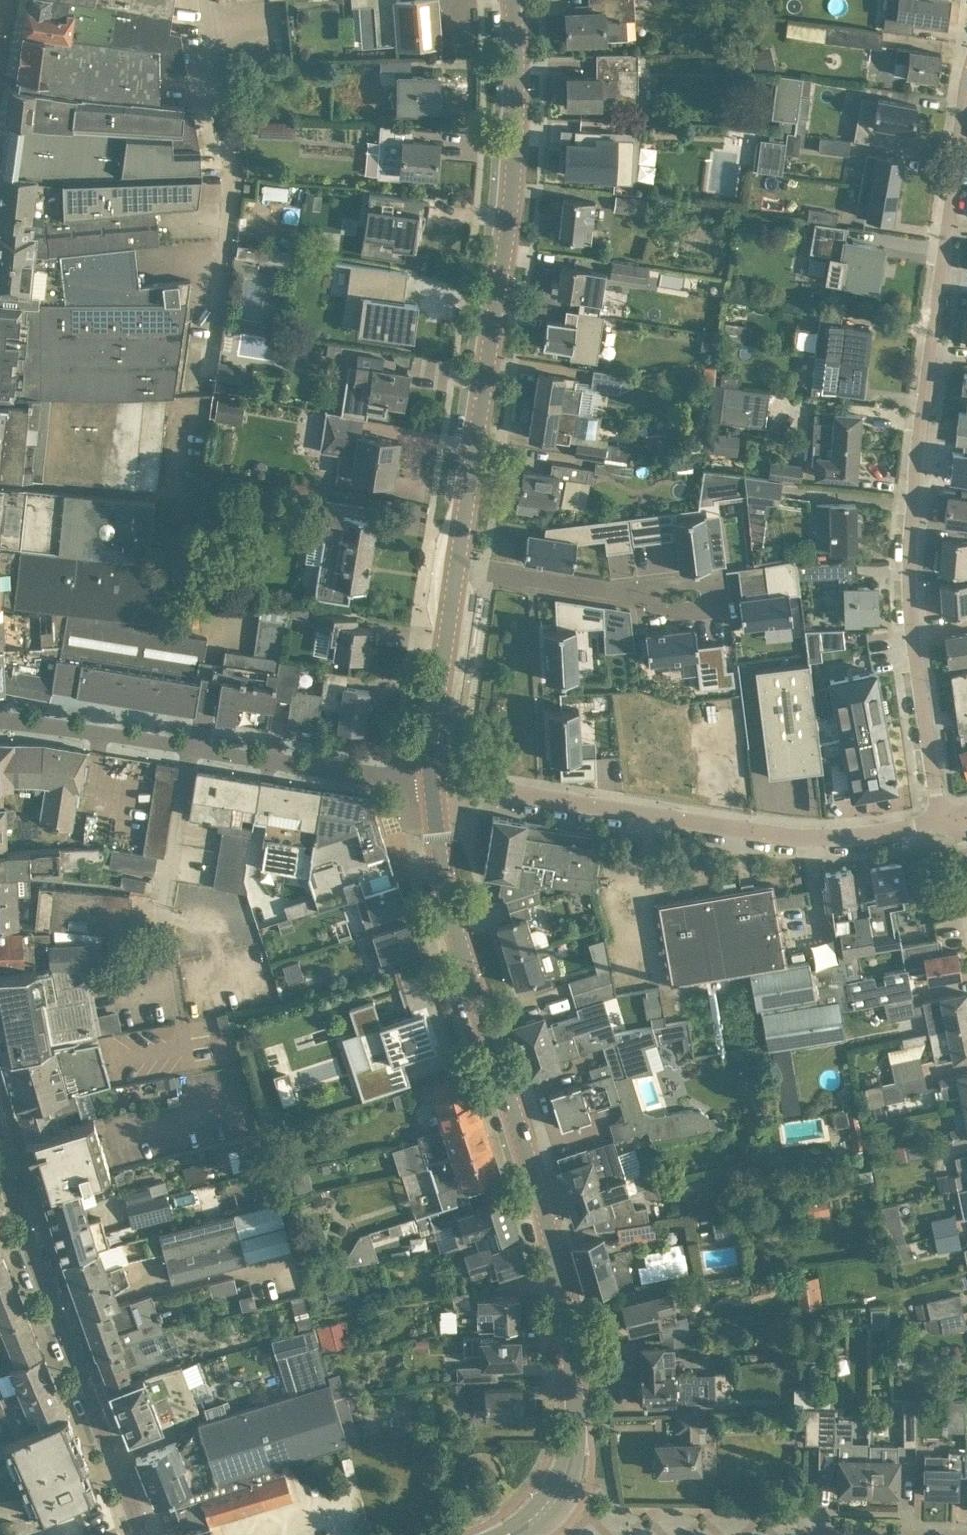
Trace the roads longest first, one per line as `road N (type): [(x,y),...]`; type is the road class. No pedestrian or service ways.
road 1 (residential): [(943,818),(912,618),(912,525),(966,78)]
road 2 (tertiary): [(552,1501),(578,1431),(567,1313),(452,914),(429,780)]
road 3 (tertiary): [(456,567),(509,206),(514,0)]
road 4 (residential): [(943,818),(893,831),(797,834),(429,780)]
road 5 (residential): [(0,715),(429,780)]
road 6 (residential): [(141,1534),(0,1146)]
road 7 (residential): [(207,0),(232,144),(204,391)]
road 8 (tertiary): [(429,780),(456,567)]
road 9 (residential): [(456,567),(647,590)]
road 10 (residential): [(647,590),(714,582),(717,605),(650,613)]

